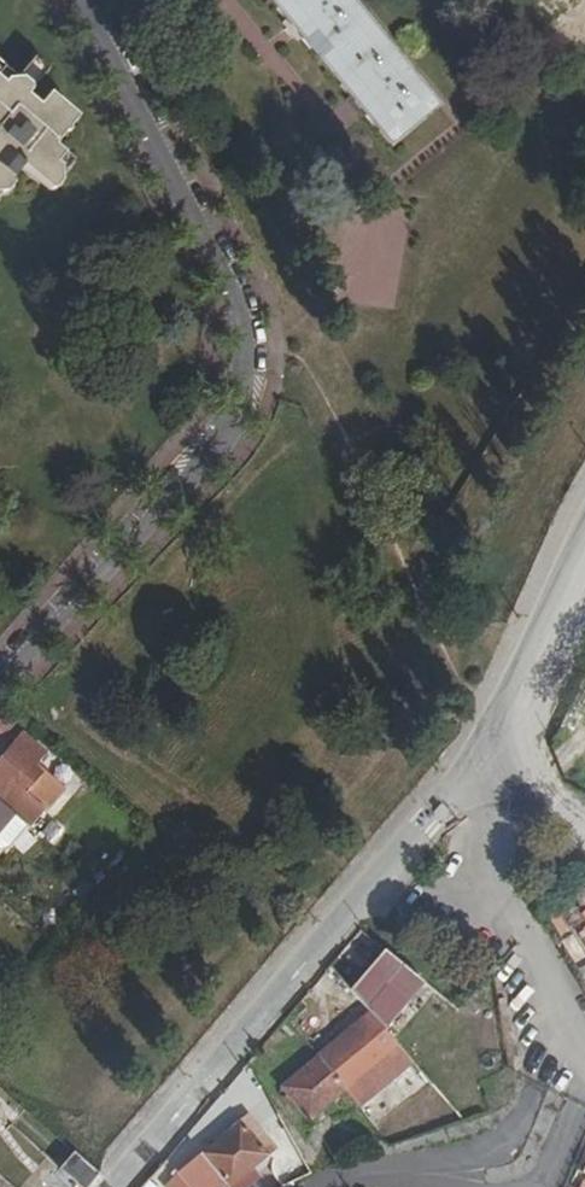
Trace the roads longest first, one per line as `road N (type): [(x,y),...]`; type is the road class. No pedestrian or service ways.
road 1 (tertiary): [(584,535),(480,755),(113,1186)]
road 2 (residential): [(0,655),(227,381),(228,301),(79,0)]

